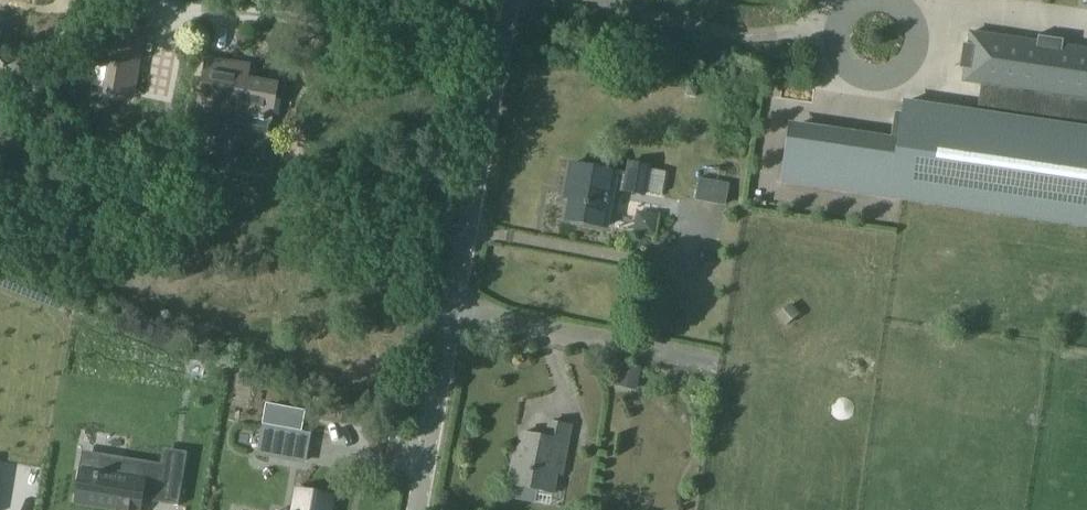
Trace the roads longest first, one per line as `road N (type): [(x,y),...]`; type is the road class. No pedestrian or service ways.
road 1 (unclassified): [(415,509),(505,0)]

